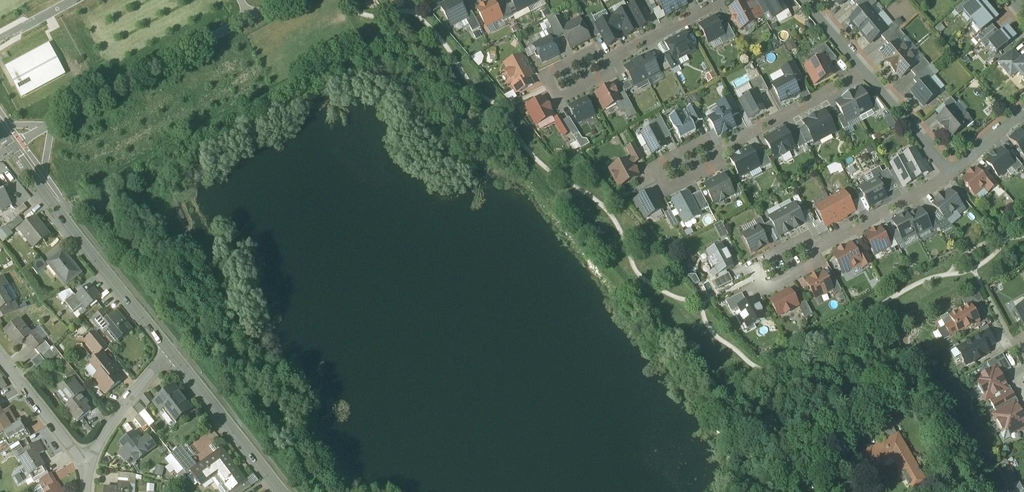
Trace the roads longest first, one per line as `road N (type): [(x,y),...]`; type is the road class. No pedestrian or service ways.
road 1 (tertiary): [(0,133),(172,357)]
road 2 (tertiary): [(172,357),(279,491)]
road 3 (residential): [(863,68),(714,152)]
road 4 (residential): [(714,152),(707,140),(655,167),(666,191),(720,164)]
road 5 (residential): [(813,251),(806,240),(753,268),(765,290),(819,263)]
road 6 (residential): [(948,176),(813,251)]
road 7 (residential): [(604,63),(598,51),(548,78),(560,100),(610,73)]
road 8 (residential): [(0,355),(89,471)]
road 9 (residential): [(89,471),(115,418),(172,357)]
road 10 (residential): [(863,68),(948,176)]
road 11 (residential): [(720,0),(604,63)]

